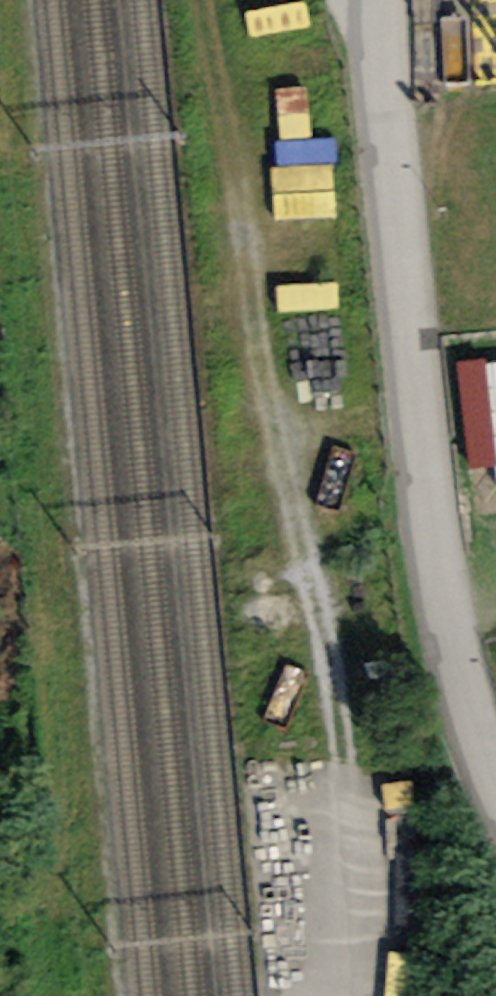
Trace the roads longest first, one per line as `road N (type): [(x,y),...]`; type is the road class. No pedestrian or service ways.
road 1 (track): [(344,770),(255,281),(218,1)]
road 2 (unclassified): [(372,0),(431,512),(446,602),(495,767)]

